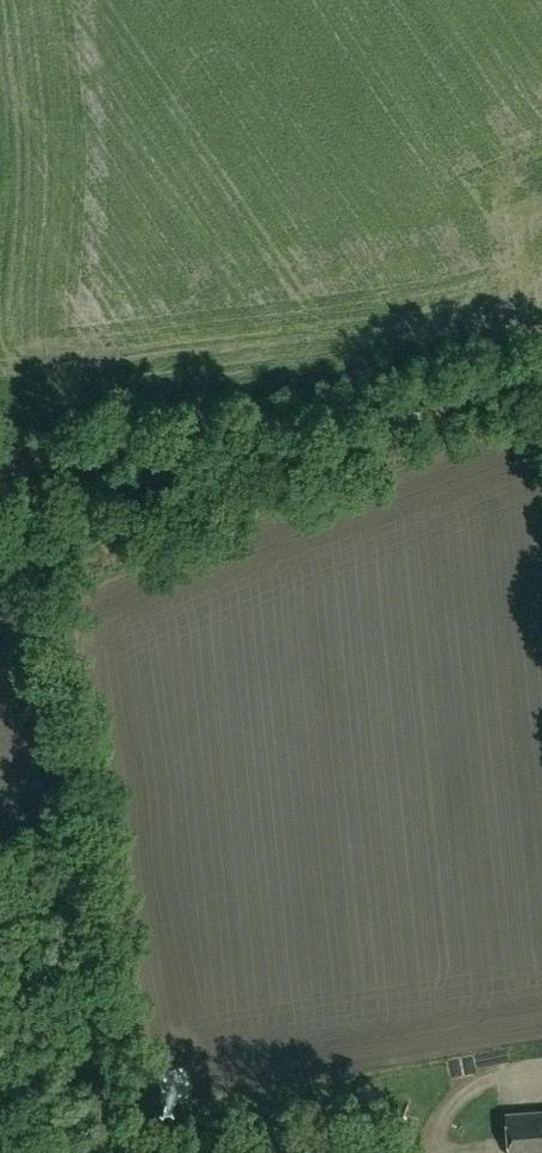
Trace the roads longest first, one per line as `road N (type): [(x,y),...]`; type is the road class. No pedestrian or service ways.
road 1 (track): [(0,478),(89,457),(421,411)]
road 2 (unclassified): [(421,411),(541,386)]

